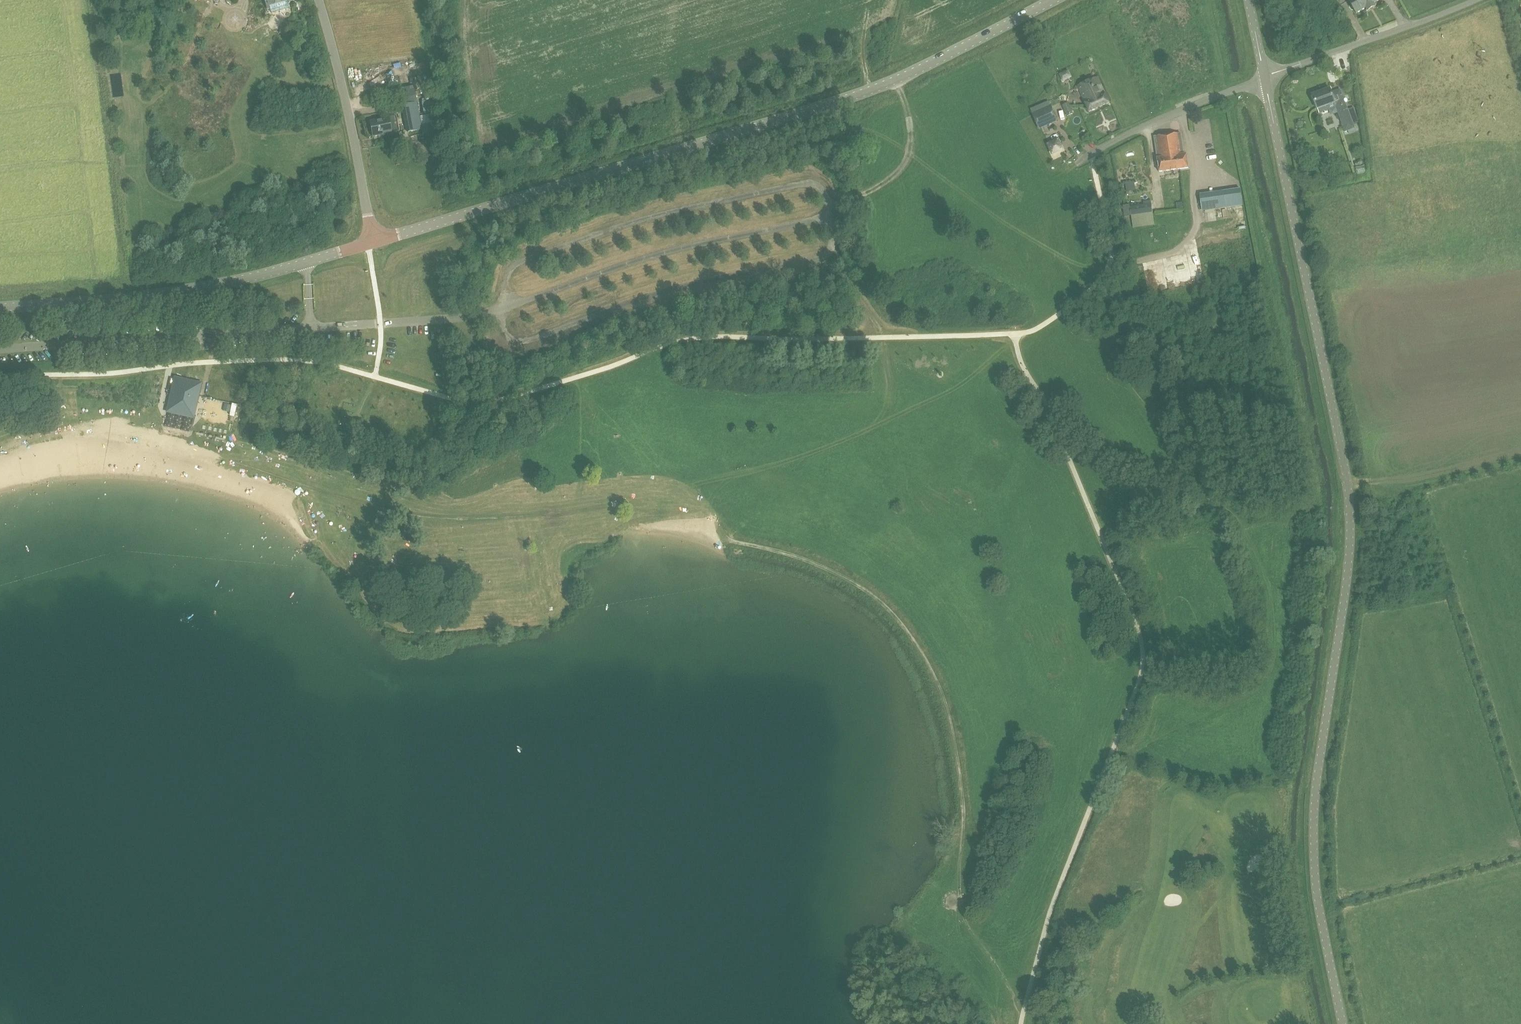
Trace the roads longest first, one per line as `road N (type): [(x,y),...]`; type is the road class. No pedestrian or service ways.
road 1 (unclassified): [(1343,1023),(1316,892),(1313,828),(1348,568),(1349,495),(1265,79)]
road 2 (tertiary): [(369,243),(896,80),(1052,0)]
road 3 (tertiary): [(0,307),(163,294),(369,243)]
road 4 (tertiary): [(369,243),(340,70),(318,0)]
road 5 (unclassified): [(1265,79),(1475,0)]
road 6 (unclassified): [(1077,161),(1265,79)]

